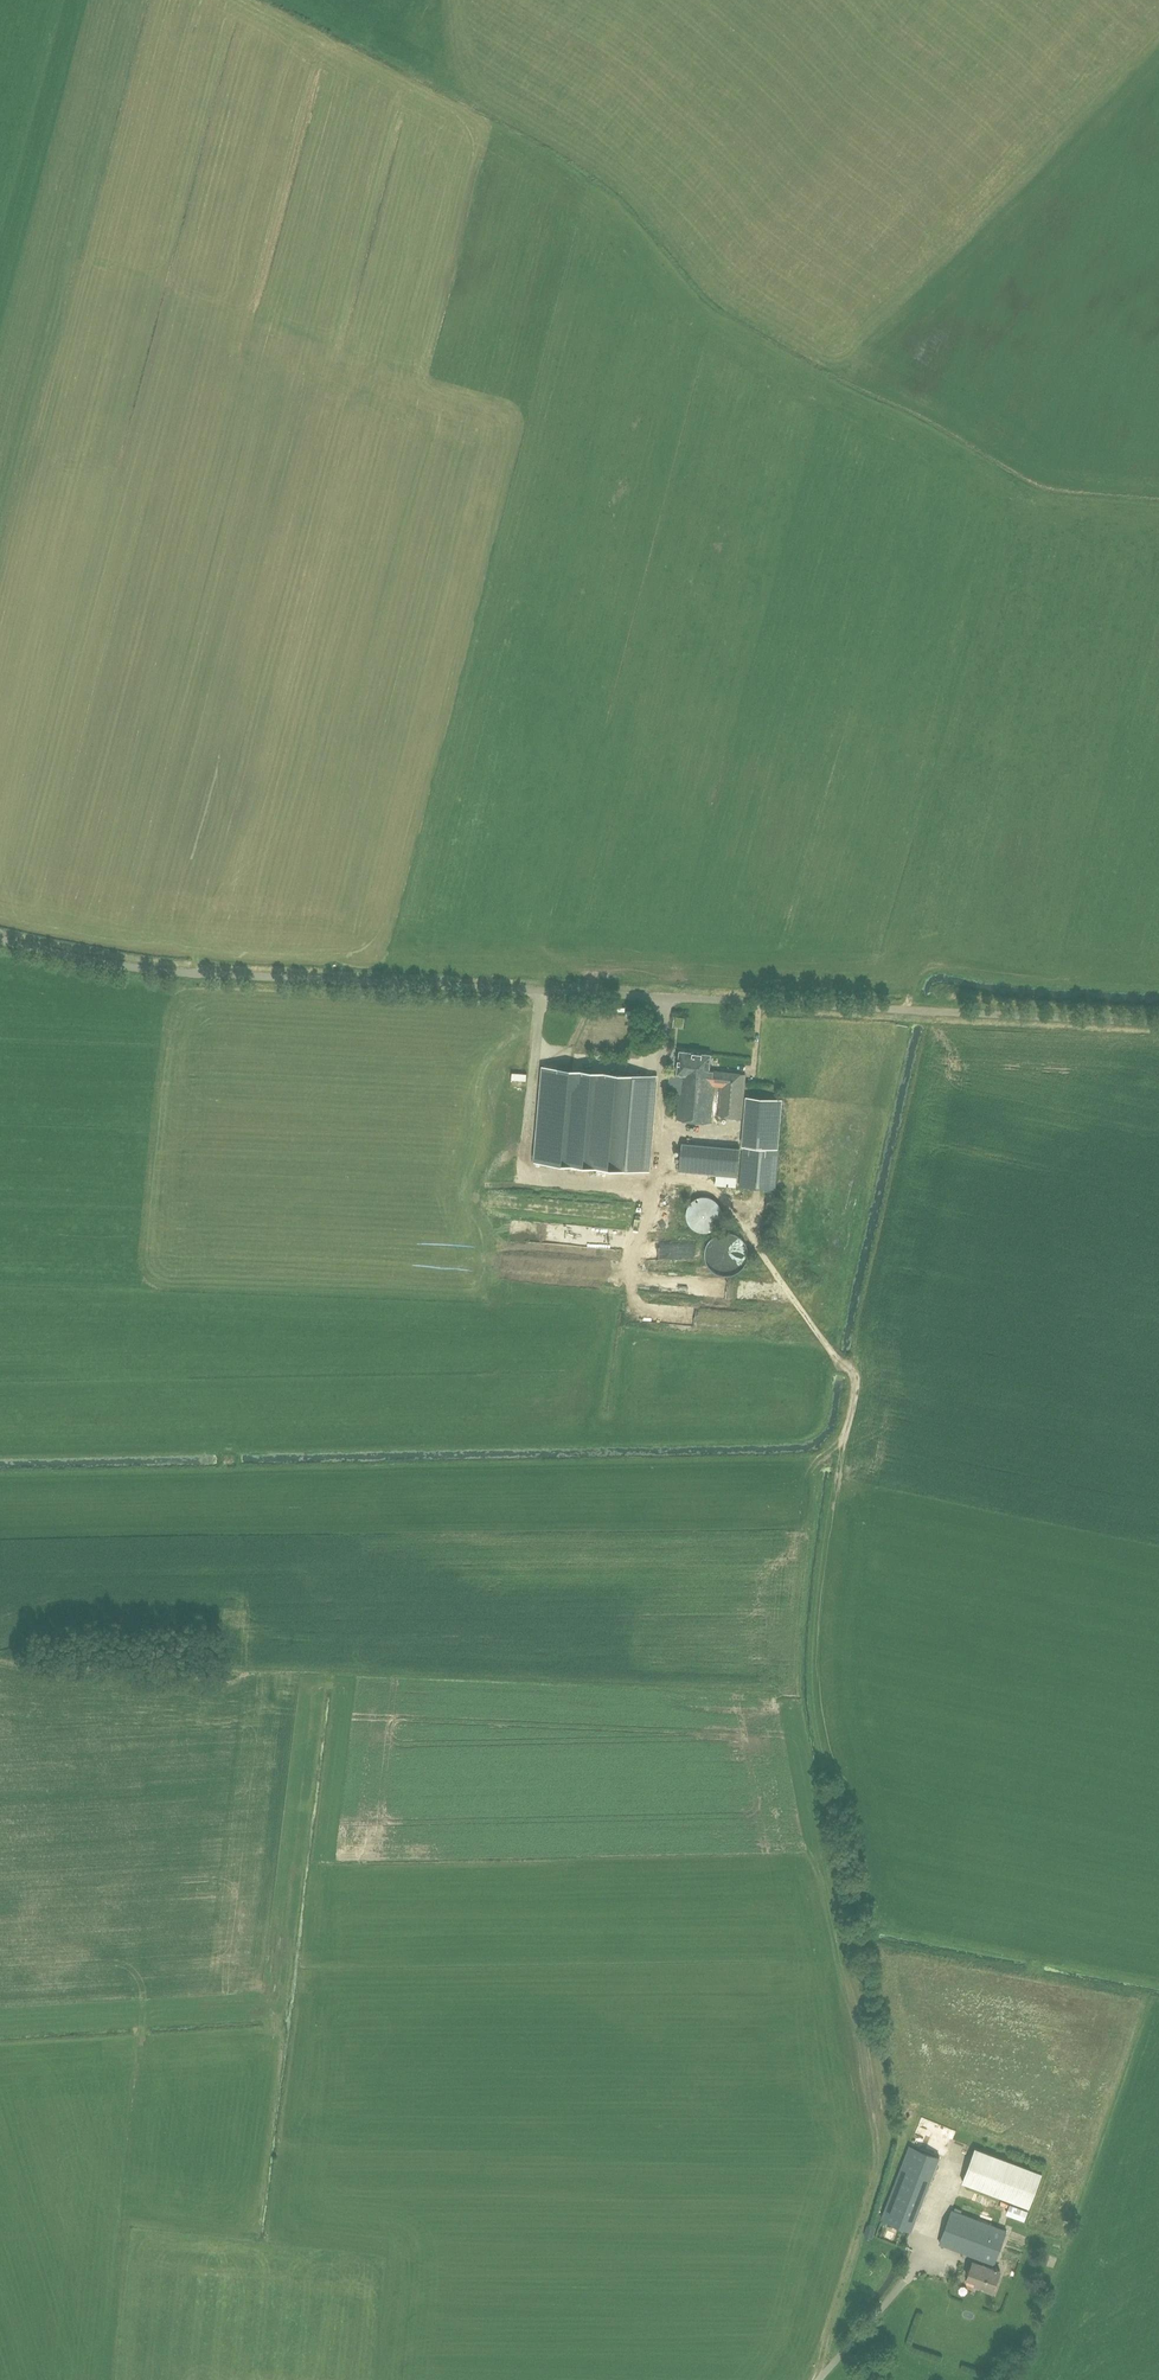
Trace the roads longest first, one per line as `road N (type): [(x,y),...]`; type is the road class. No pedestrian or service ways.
road 1 (unclassified): [(1158,1026),(463,982),(233,977),(119,969),(0,943)]

